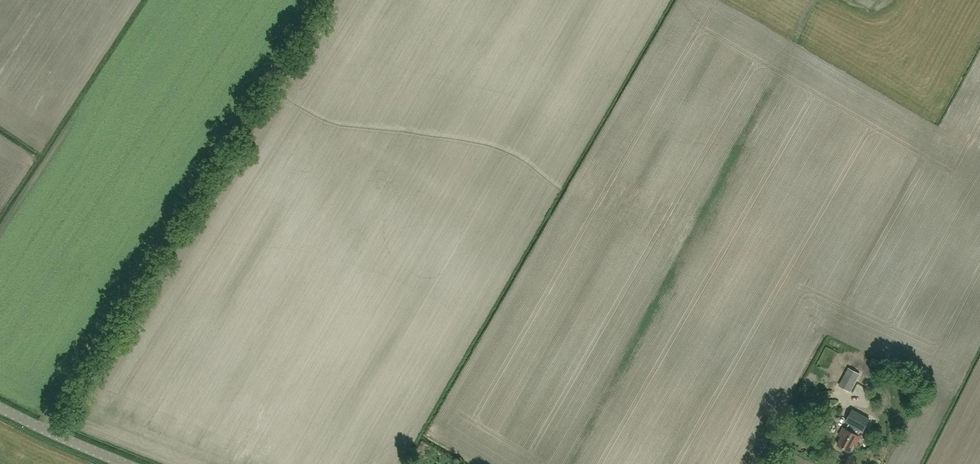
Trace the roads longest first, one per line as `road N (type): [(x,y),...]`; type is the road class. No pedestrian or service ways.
road 1 (tertiary): [(125,463),(0,407)]

